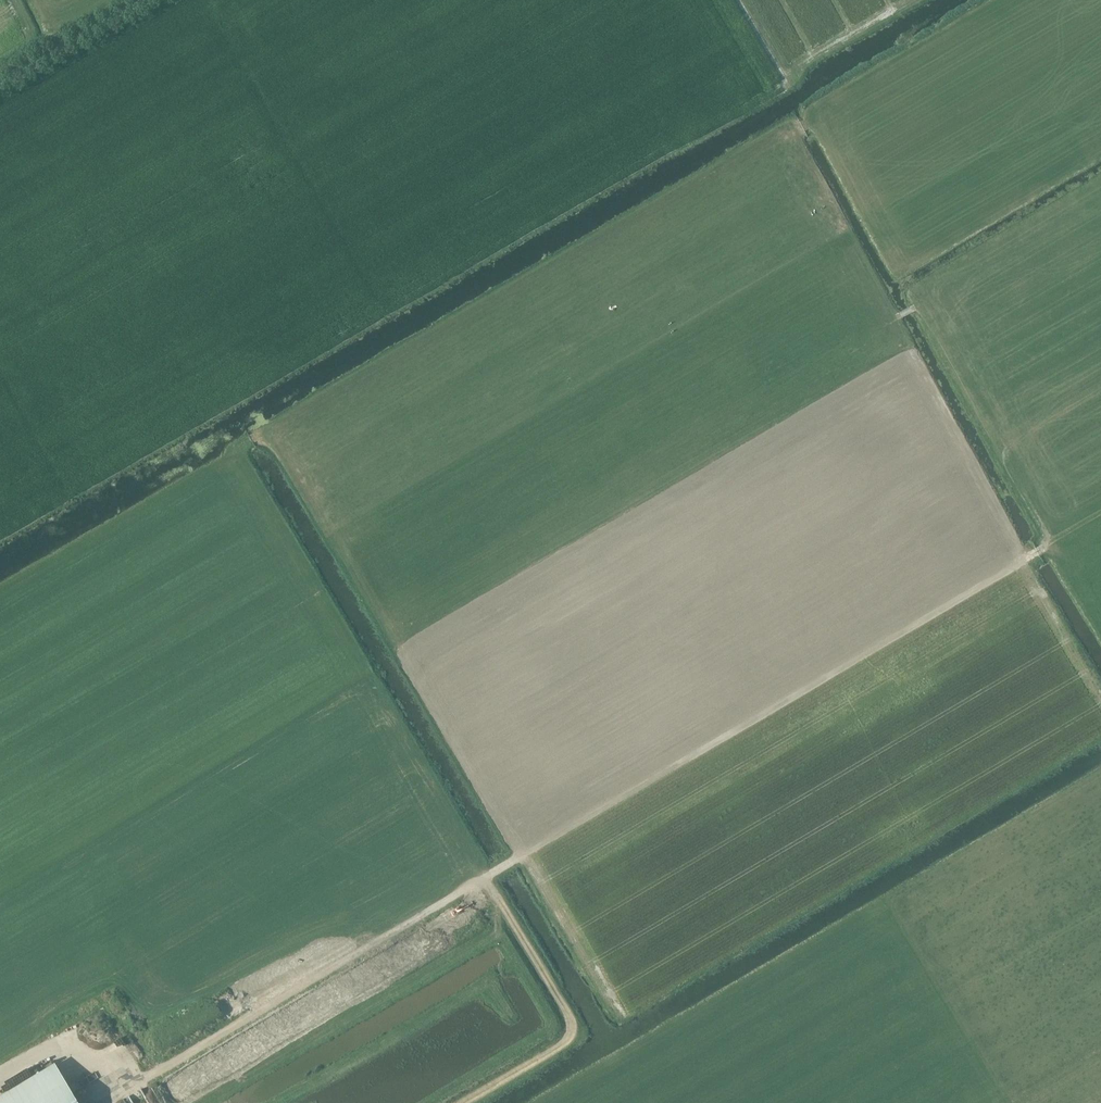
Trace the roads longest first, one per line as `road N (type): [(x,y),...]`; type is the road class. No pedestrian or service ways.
road 1 (tertiary): [(0,86),(150,0)]

